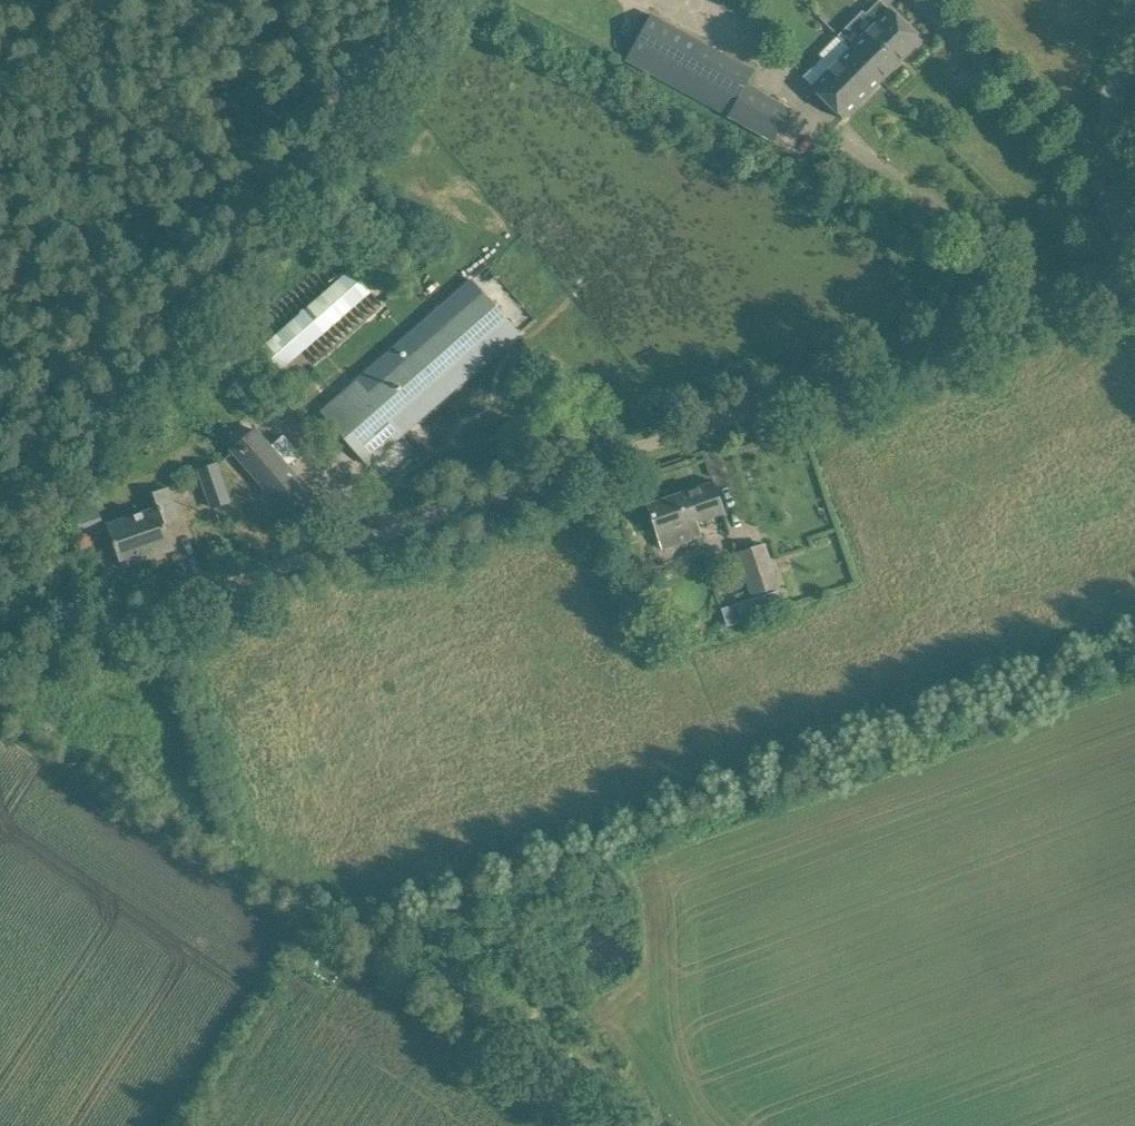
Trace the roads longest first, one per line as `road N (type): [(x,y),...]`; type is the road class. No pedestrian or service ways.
road 1 (unclassified): [(17,672),(1134,277)]
road 2 (unclassified): [(1134,249),(1106,156),(1134,14)]

